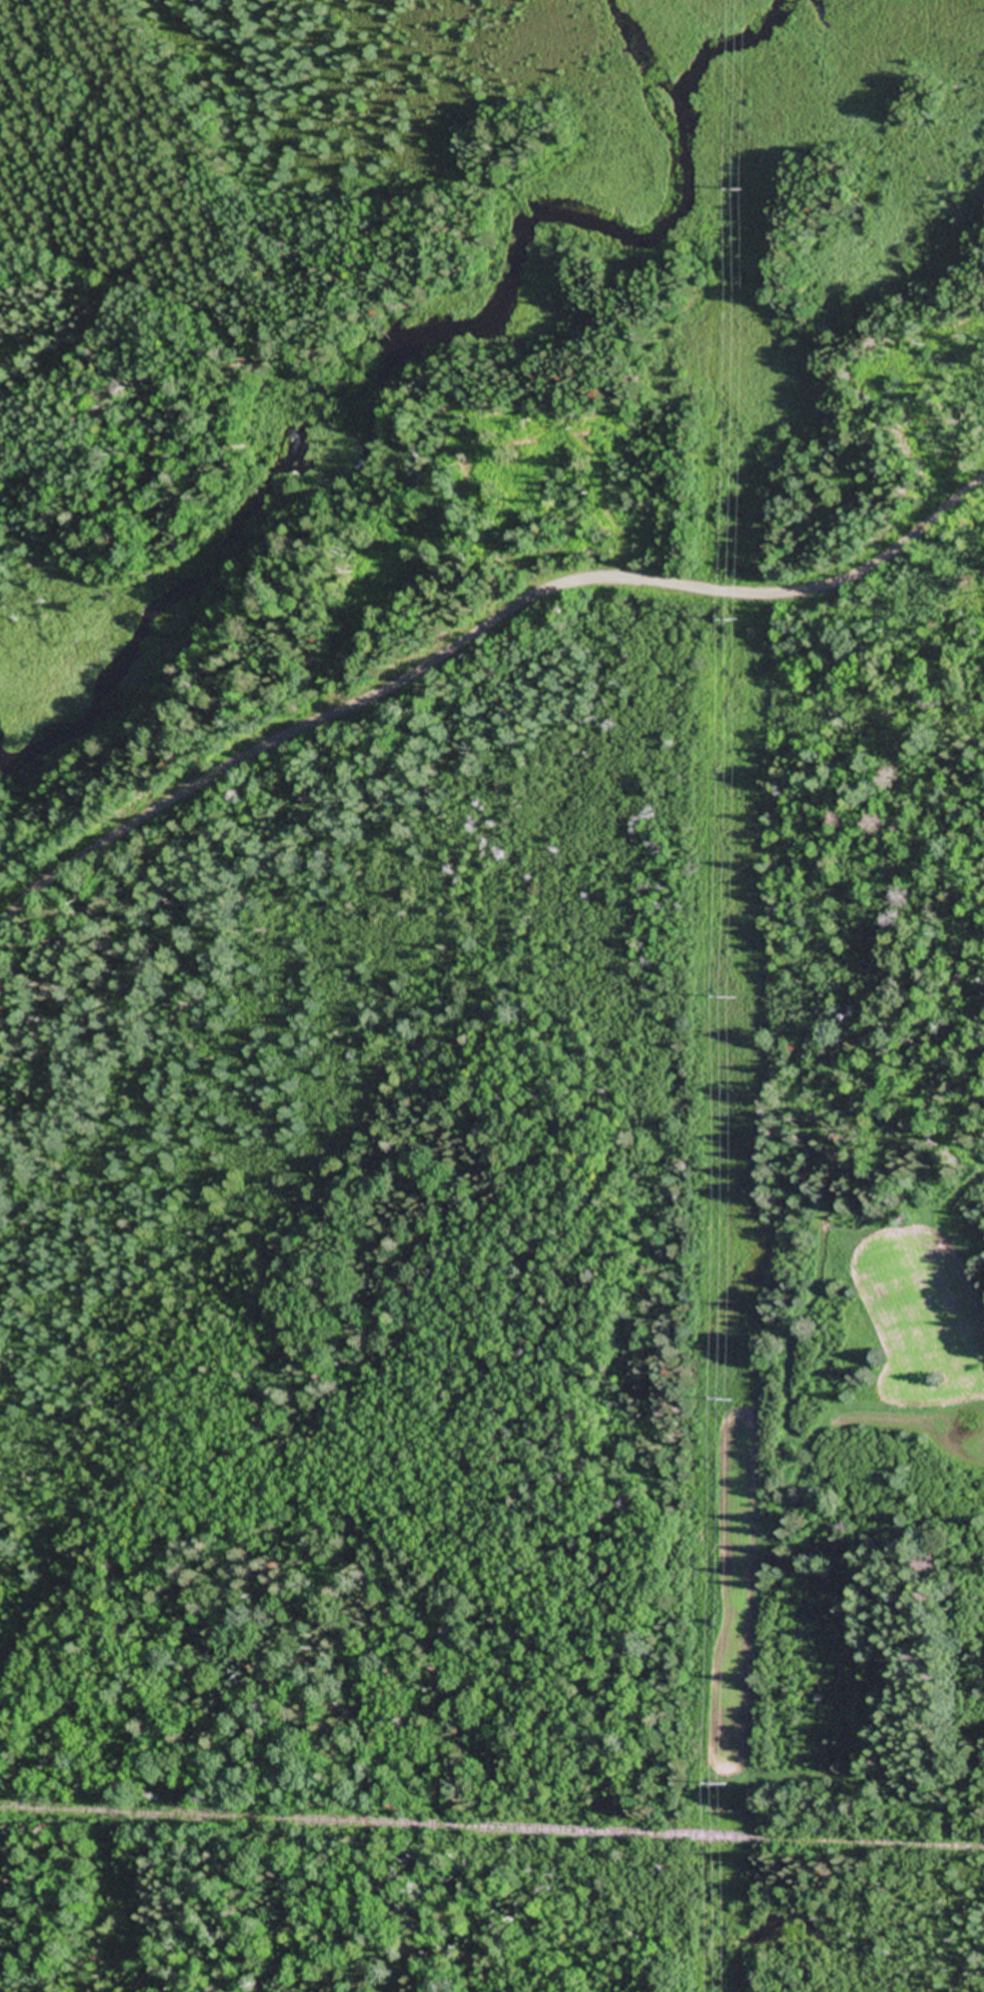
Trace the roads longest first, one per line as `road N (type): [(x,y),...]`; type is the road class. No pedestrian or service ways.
road 1 (residential): [(983,484),(875,568),(833,588),(757,595),(600,578),(539,592),(390,684),(271,732),(83,851),(0,928)]

